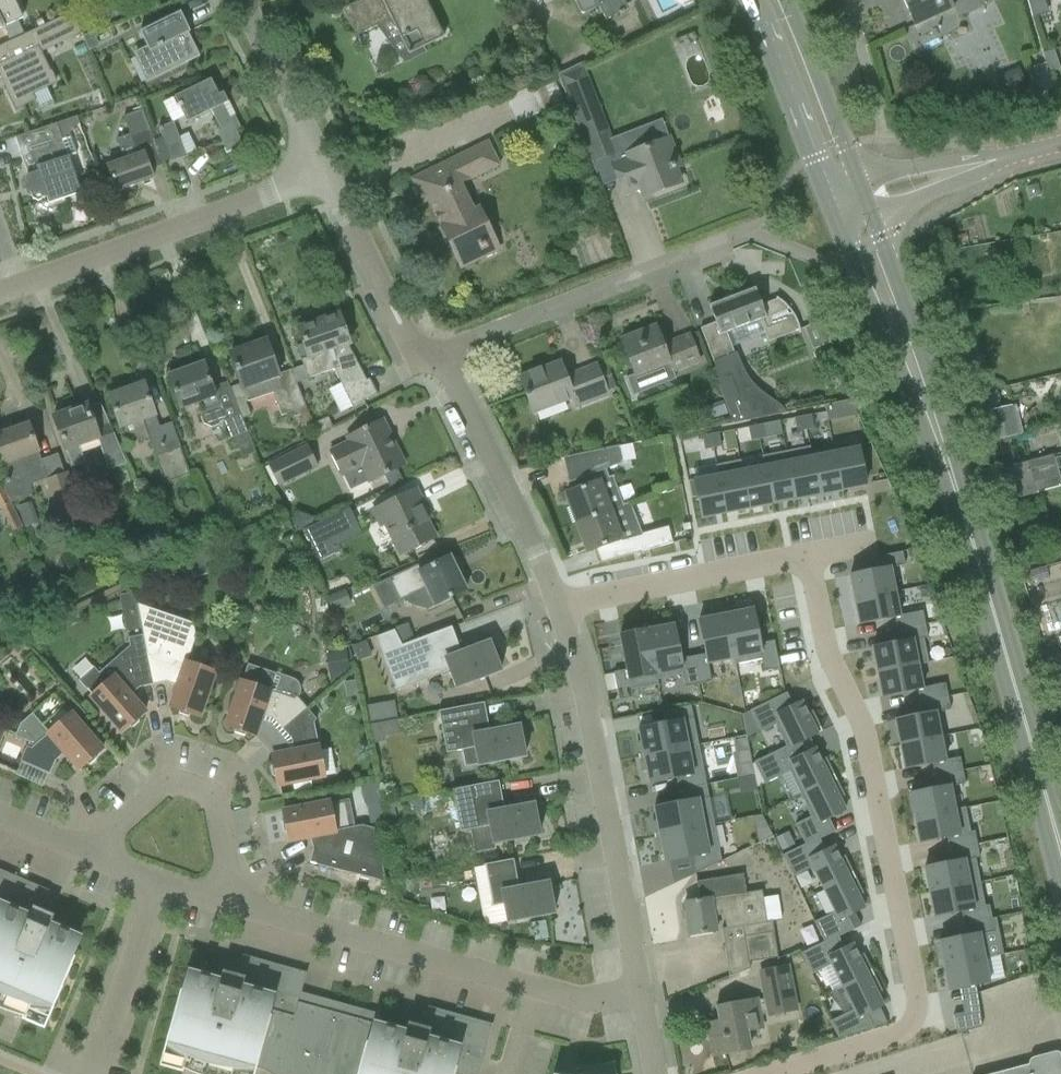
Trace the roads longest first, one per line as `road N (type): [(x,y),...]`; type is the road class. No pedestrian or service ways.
road 1 (residential): [(771,1073),(894,1038),(915,1020),(920,993),(862,721),(831,666),(808,558)]
road 2 (tertiary): [(1060,849),(930,422)]
road 3 (residential): [(639,991),(584,699),(558,606)]
road 4 (residential): [(323,173),(19,286)]
road 5 (residential): [(436,352),(728,237)]
road 6 (residential): [(533,988),(237,906)]
road 7 (residential): [(558,606),(436,352)]
road 8 (residential): [(237,906),(212,799),(185,782),(159,787),(95,857)]
road 9 (residential): [(808,558),(558,606)]
road 10 (tertiary): [(831,211),(905,388),(930,422)]
road 11 (tertiary): [(749,0),(831,211)]
road 12 (residential): [(436,352),(410,349),(323,173)]
road 13 (tertiary): [(930,422),(927,374),(872,219)]
road 14 (residential): [(156,880),(94,1073)]
road 15 (tertiary): [(856,181),(787,0)]
road 16 (residential): [(323,173),(238,0)]
road 17 (residential): [(1030,153),(856,181)]
road 18 (residential): [(872,219),(1030,153)]

